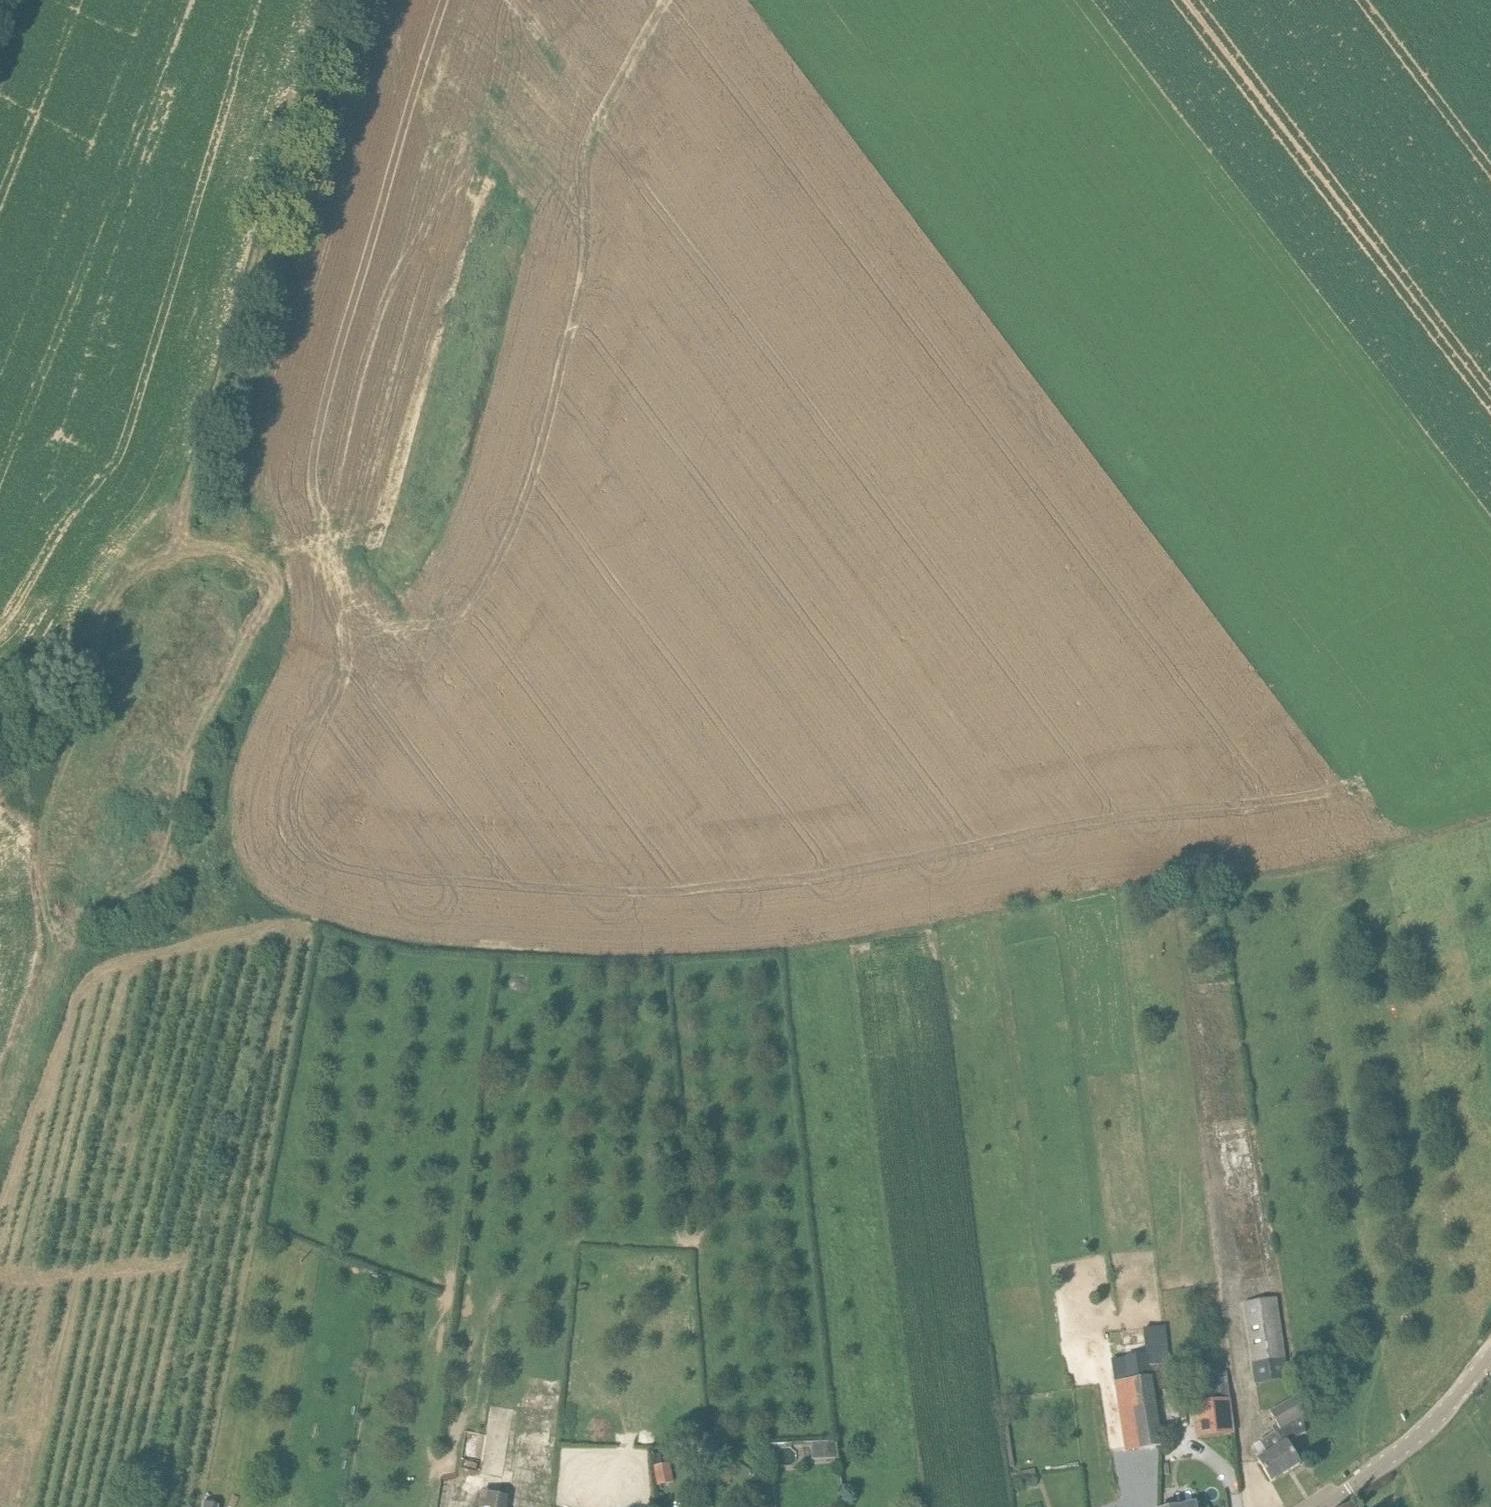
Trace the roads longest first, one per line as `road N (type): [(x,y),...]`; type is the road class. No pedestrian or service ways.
road 1 (unclassified): [(1313,1506),(1413,1440),(1490,1354)]

